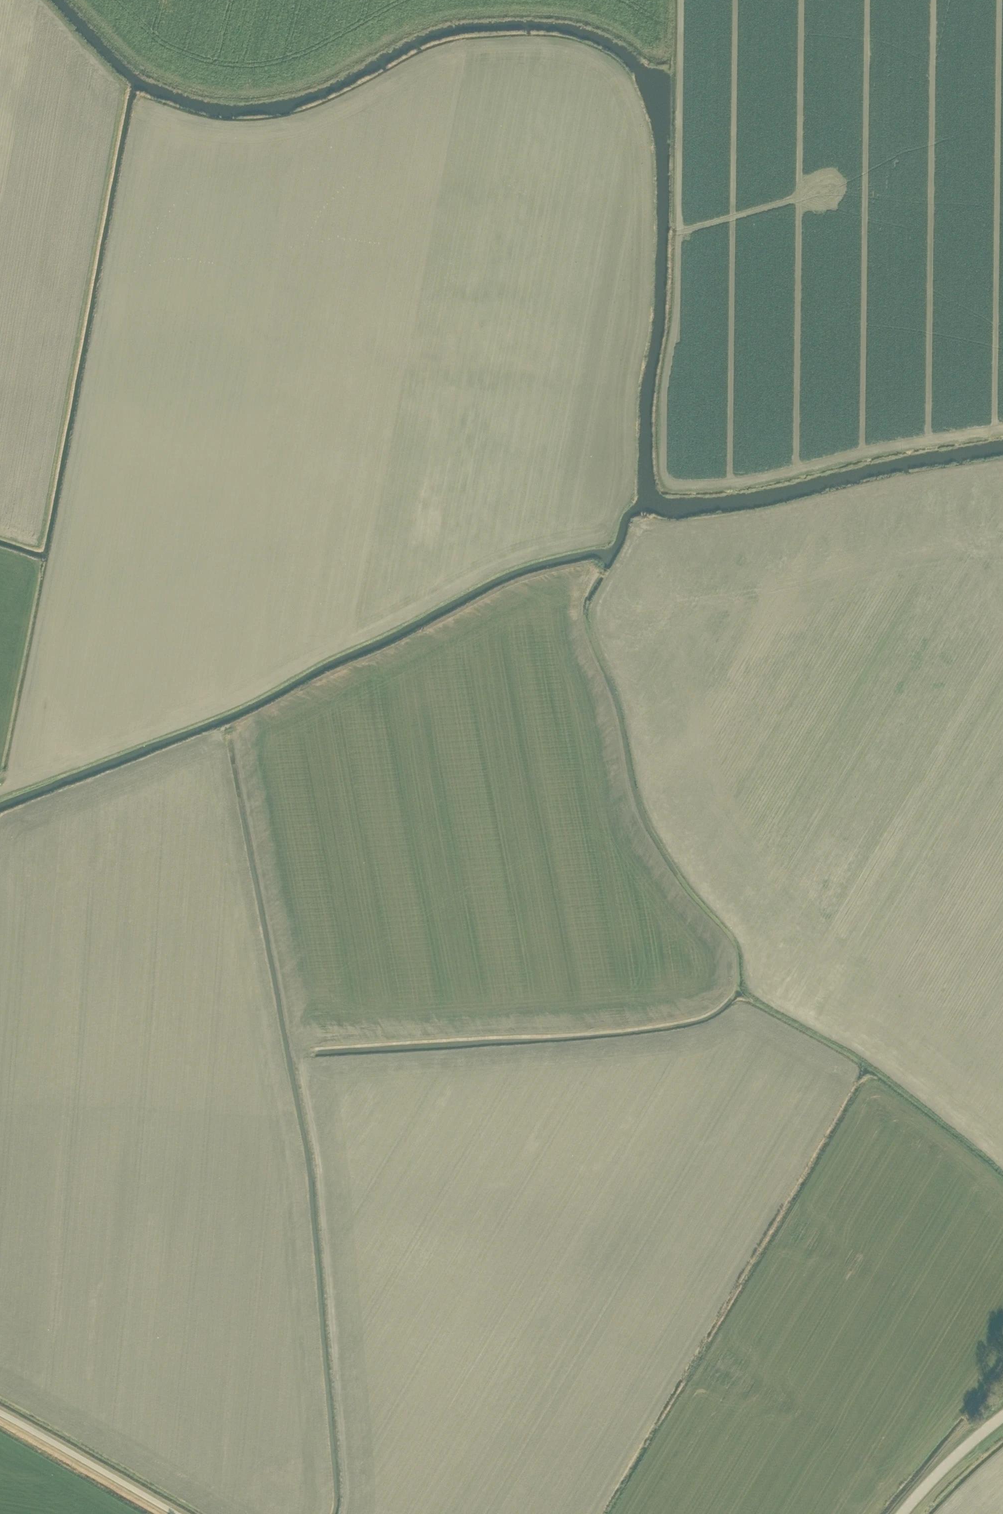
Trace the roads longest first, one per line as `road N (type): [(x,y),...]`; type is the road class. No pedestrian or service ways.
road 1 (track): [(345,1513),(349,1490),(321,1168),(300,1056)]
road 2 (track): [(1002,1162),(905,1080),(770,1001),(752,969)]
road 3 (unclassified): [(175,1513),(0,1413)]
road 4 (tertiary): [(904,1513),(1002,1418)]

